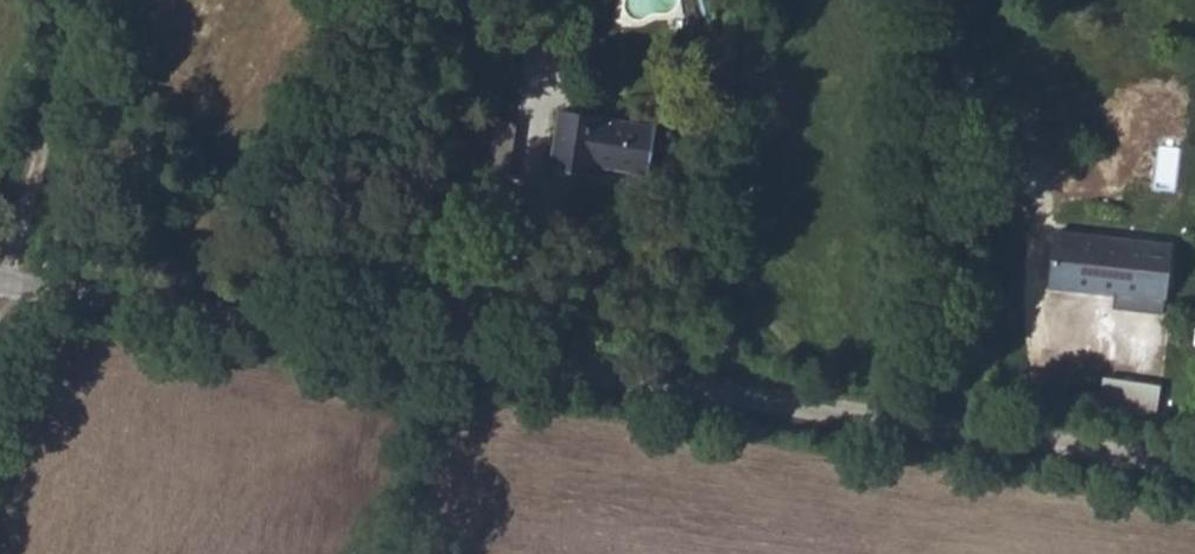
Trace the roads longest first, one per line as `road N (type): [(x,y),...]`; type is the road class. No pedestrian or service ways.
road 1 (unclassified): [(0,288),(1194,473)]
road 2 (track): [(2,288),(78,0)]

